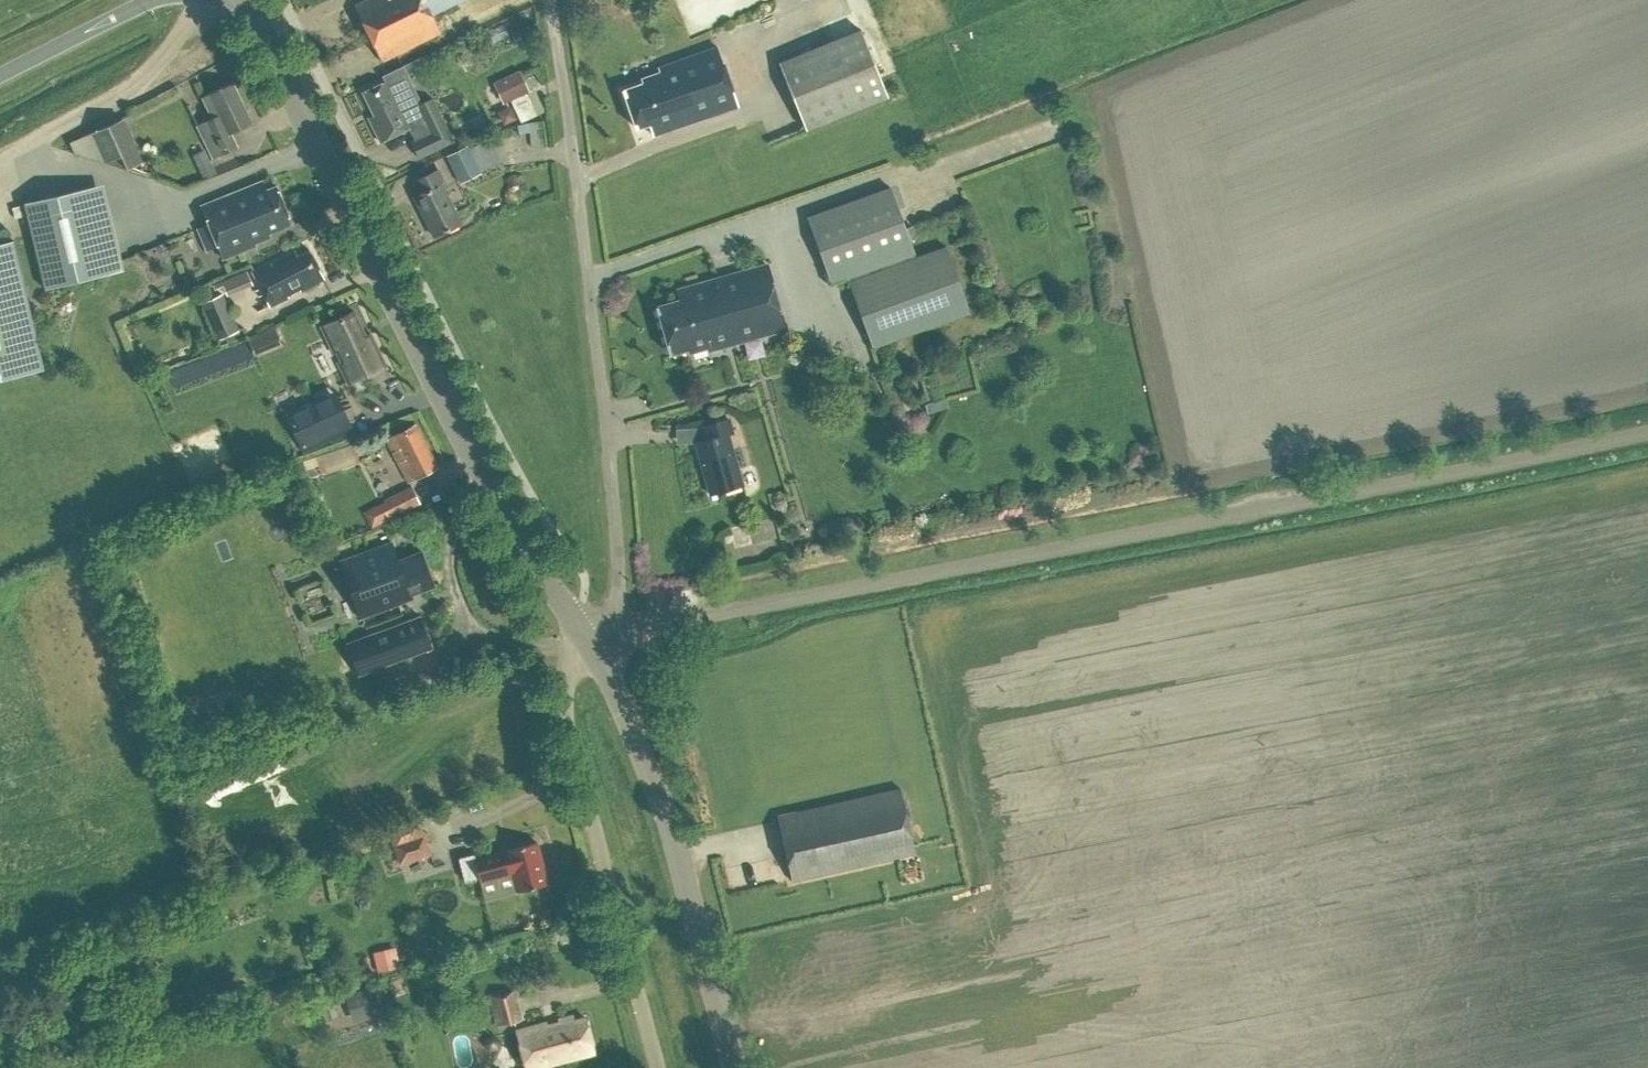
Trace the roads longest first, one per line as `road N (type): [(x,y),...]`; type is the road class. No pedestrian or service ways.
road 1 (unclassified): [(590,644),(1647,429)]
road 2 (tertiary): [(590,644),(526,554),(243,0)]
road 3 (residential): [(590,644),(619,595),(549,4)]
road 4 (tertiary): [(733,1067),(667,818),(590,644)]
road 5 (residential): [(656,1067),(565,722),(566,689),(590,644)]
road 6 (track): [(0,165),(137,82),(220,0)]
road 7 (primary): [(0,75),(155,0)]

